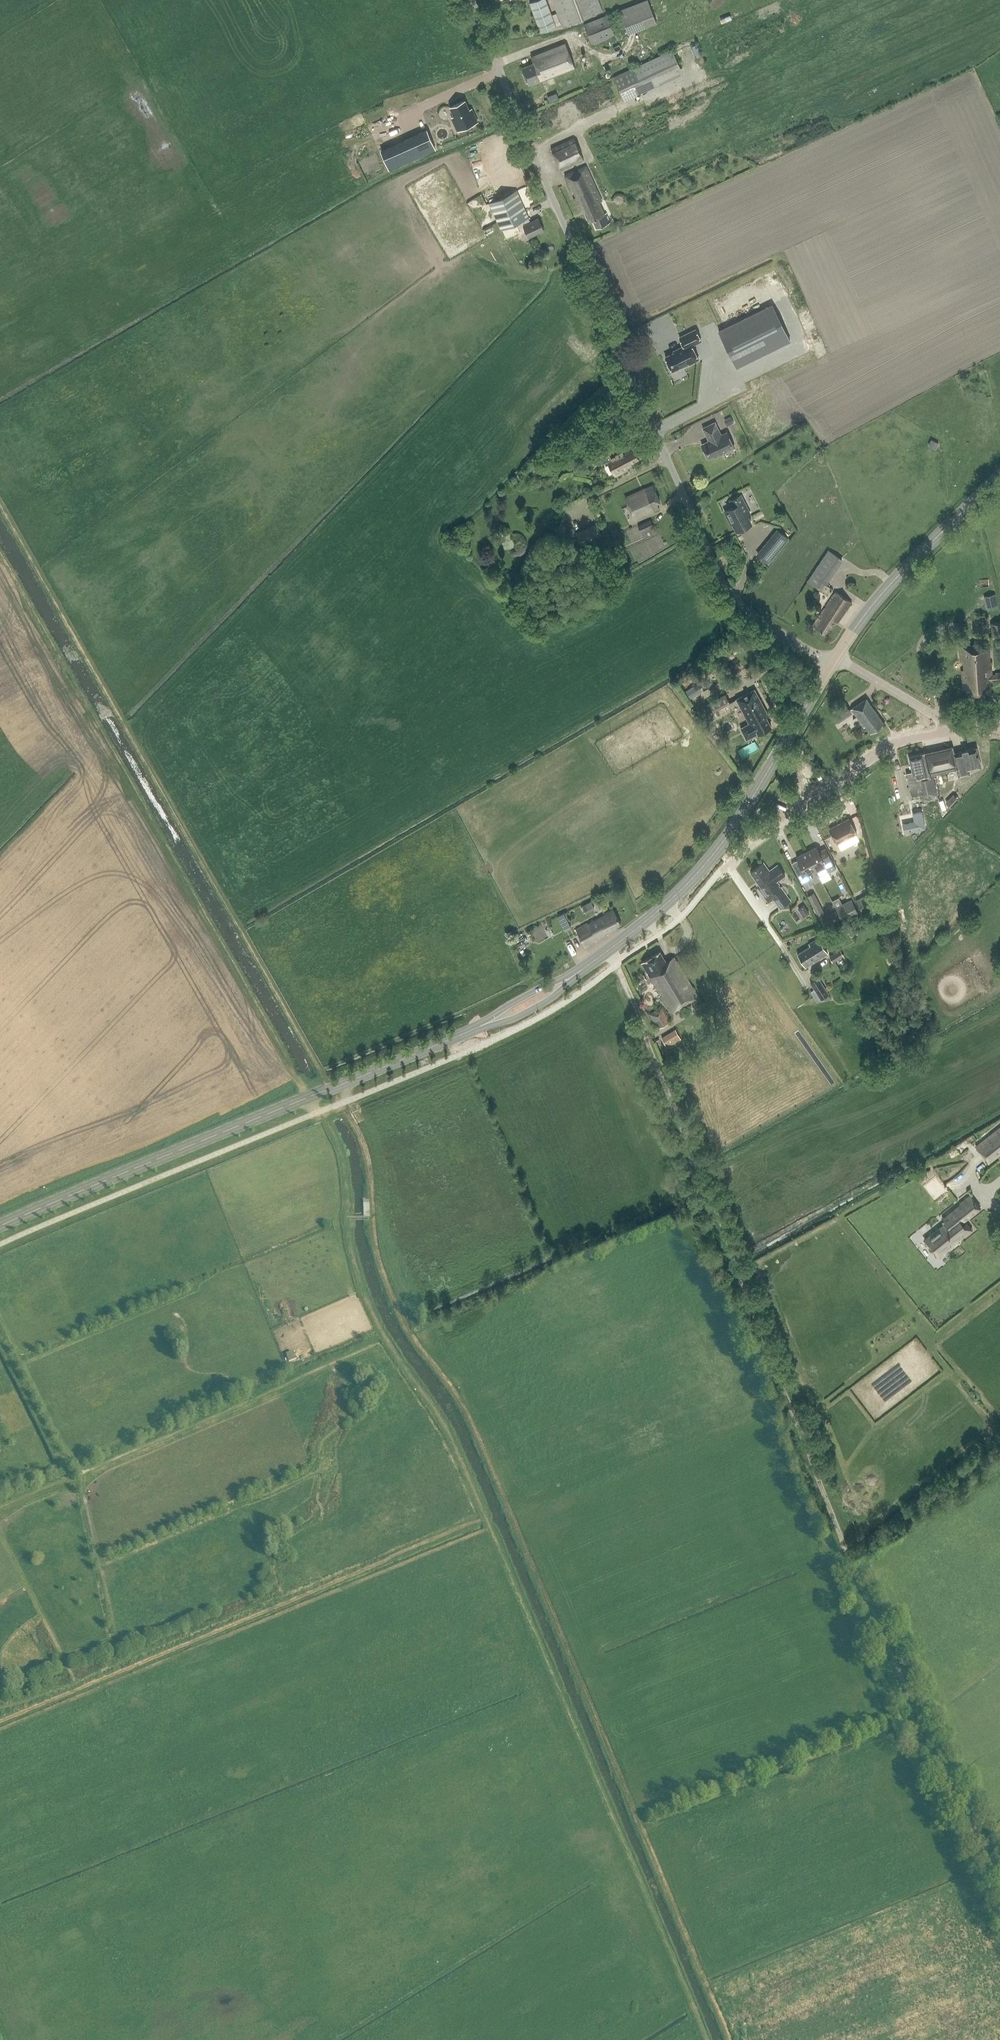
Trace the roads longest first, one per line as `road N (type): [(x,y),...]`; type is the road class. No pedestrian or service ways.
road 1 (track): [(706,2039),(449,1433),(365,1296),(348,1238),(345,1169),(321,1112)]
road 2 (track): [(999,1879),(848,1555),(618,963)]
road 3 (unclassified): [(835,660),(751,613),(724,585),(473,0)]
road 4 (track): [(337,1106),(0,506)]
road 5 (secondary): [(0,1227),(479,1027)]
road 6 (secondary): [(576,974),(707,862),(835,660)]
road 7 (unclassified): [(721,871),(879,753),(951,730)]
road 8 (secondary): [(835,660),(884,592),(999,476)]
road 9 (unclassified): [(951,730),(835,660)]

